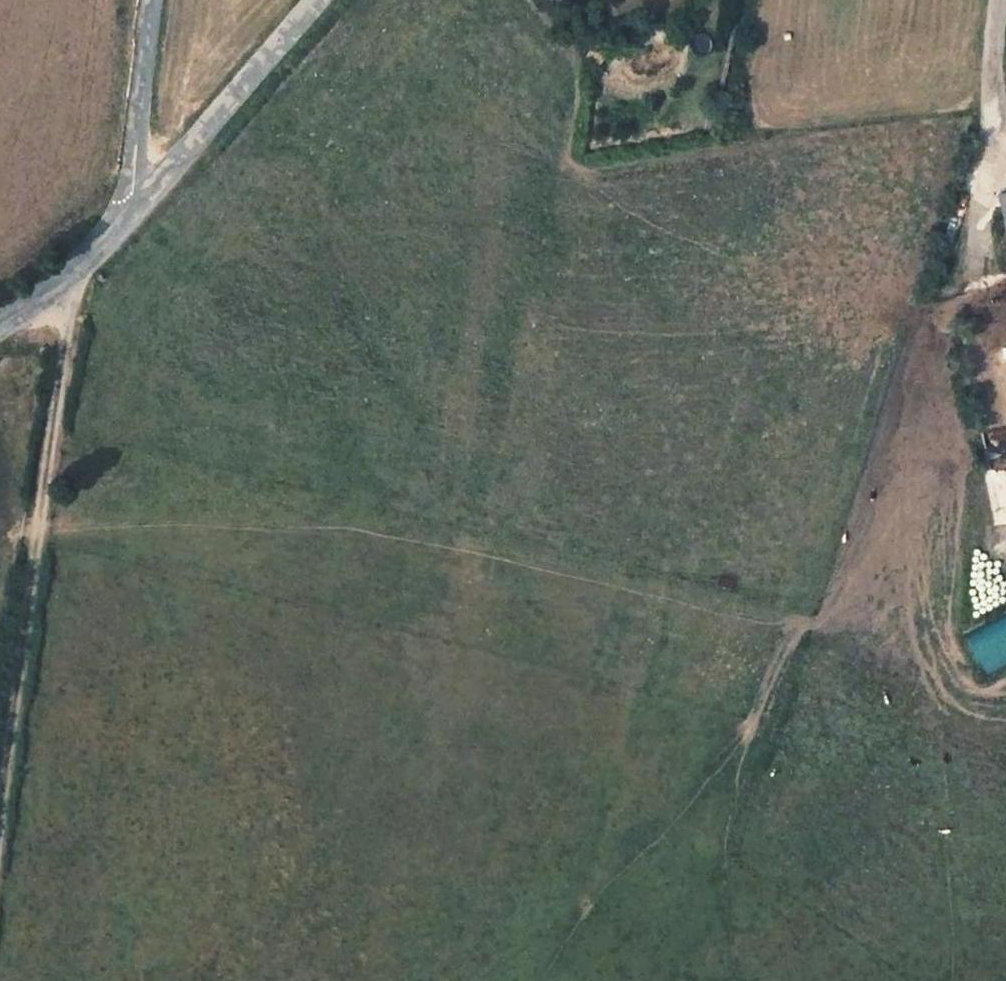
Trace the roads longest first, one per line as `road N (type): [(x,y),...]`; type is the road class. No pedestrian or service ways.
road 1 (unclassified): [(329,0),(139,227)]
road 2 (residential): [(139,227),(169,0)]
road 3 (unclassified): [(139,227),(0,352)]

